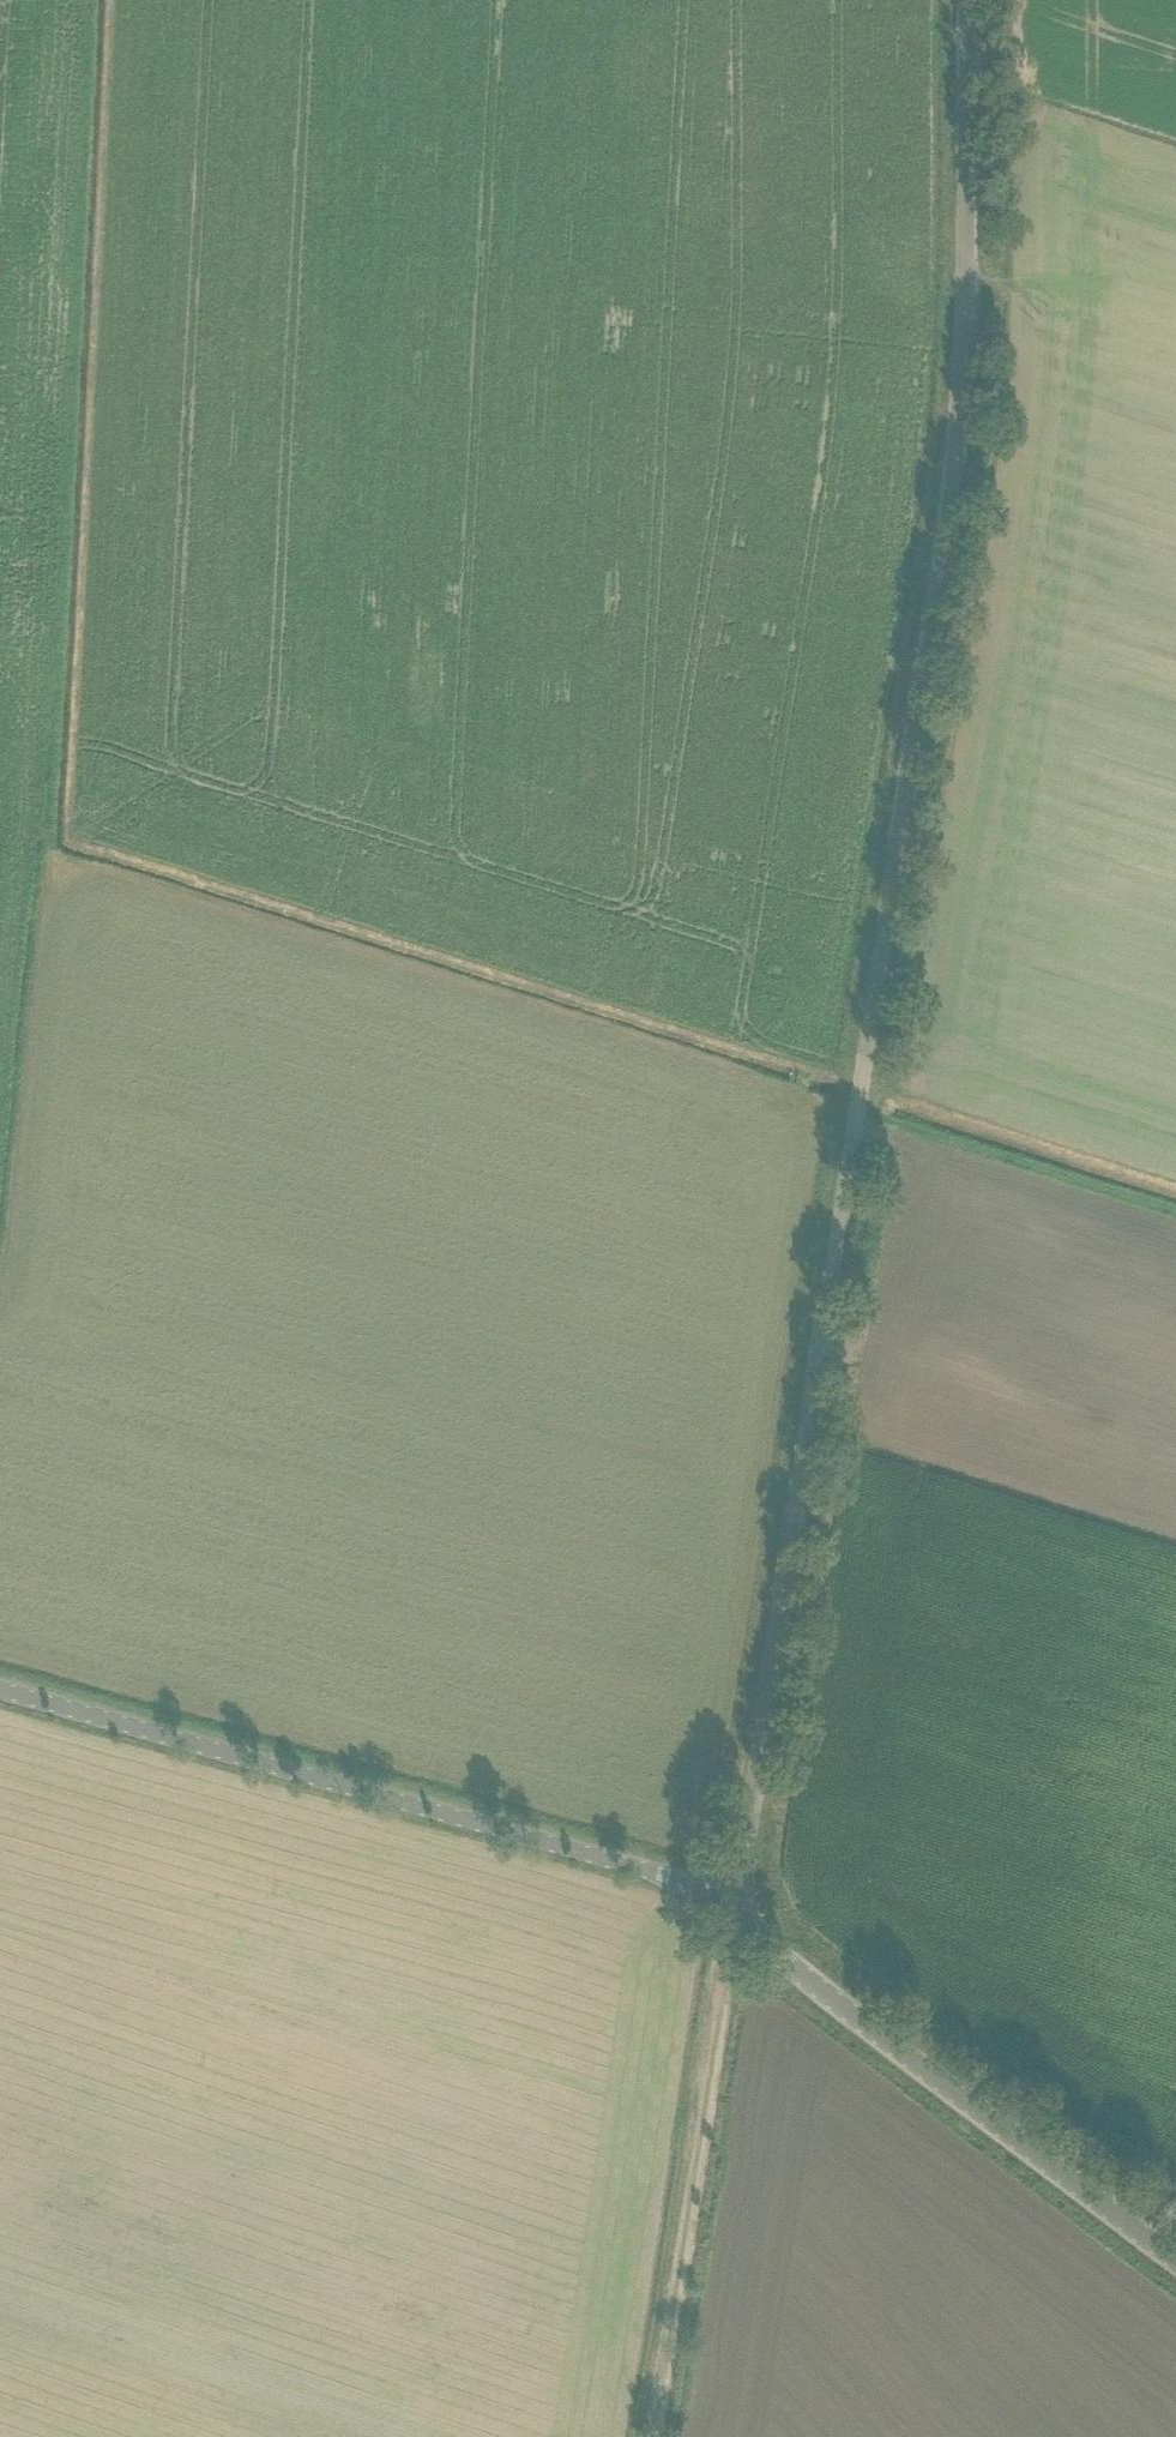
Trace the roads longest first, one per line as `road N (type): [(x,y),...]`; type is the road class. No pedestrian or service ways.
road 1 (unclassified): [(730,1915),(943,539),(964,294),(964,0)]
road 2 (unclassified): [(730,1915),(687,1884),(0,1693)]
road 3 (unclassified): [(1175,2262),(832,2003),(730,1915)]
road 4 (track): [(730,1915),(650,2436)]

